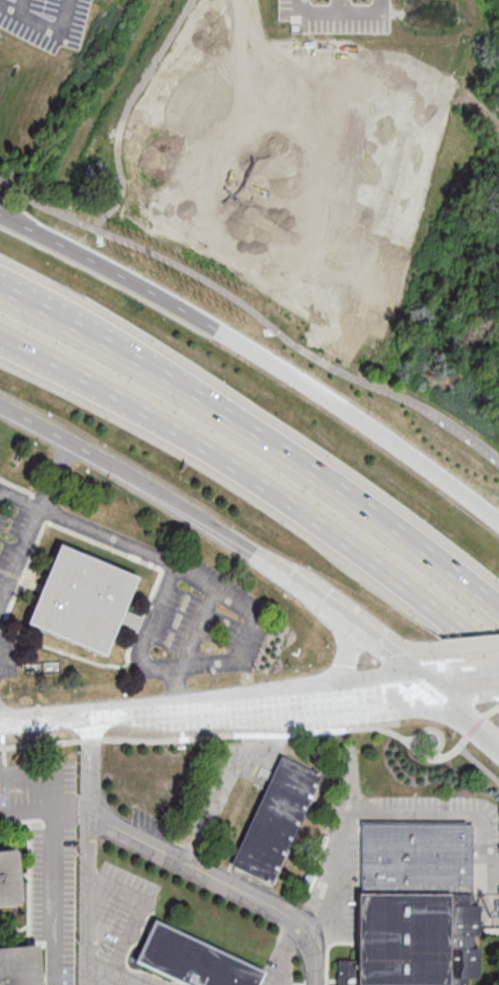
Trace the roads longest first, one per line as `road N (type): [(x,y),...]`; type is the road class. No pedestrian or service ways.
road 1 (motorway): [(0,335),(247,476),(498,661)]
road 2 (secondary): [(498,522),(307,384),(0,217)]
road 3 (secondary): [(0,406),(199,518),(310,593)]
road 4 (motorway): [(498,607),(238,420)]
road 5 (tertiary): [(0,724),(308,697)]
road 6 (motorway): [(238,420),(0,286)]

